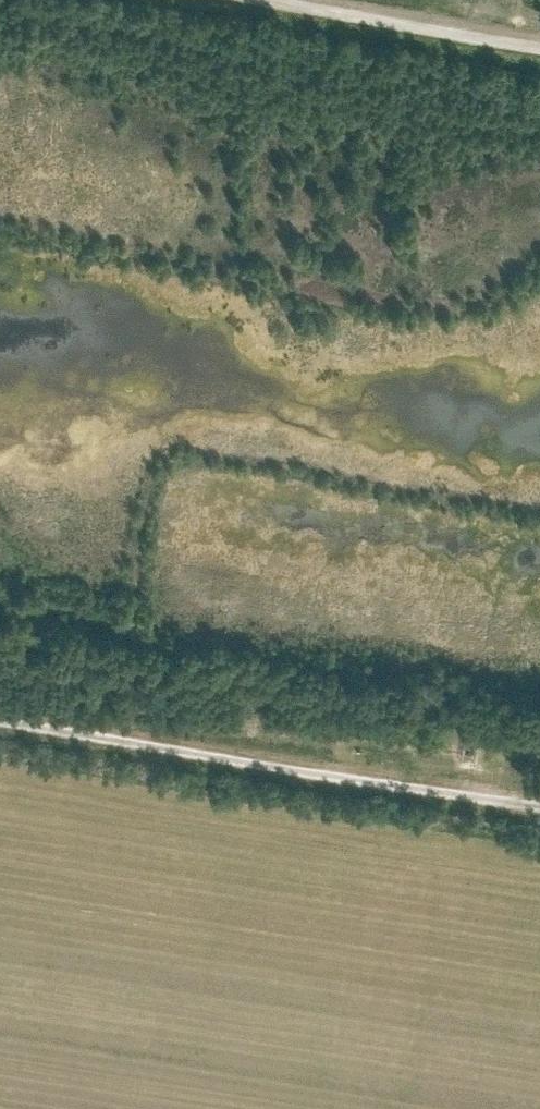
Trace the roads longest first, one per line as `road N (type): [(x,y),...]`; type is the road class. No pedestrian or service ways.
road 1 (track): [(539,799),(0,713)]
road 2 (track): [(347,0),(539,31)]

